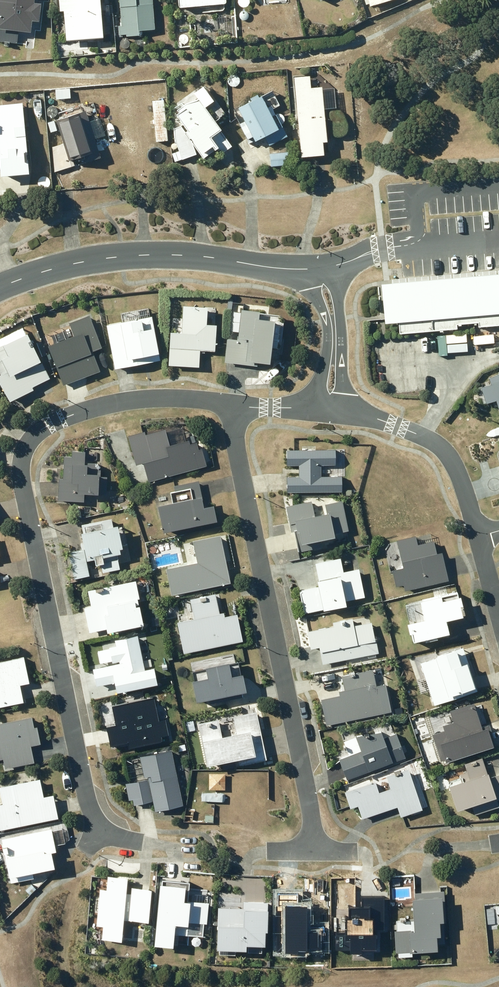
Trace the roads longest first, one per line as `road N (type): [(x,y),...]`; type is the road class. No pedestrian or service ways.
road 1 (residential): [(101,827),(85,792),(26,509),(24,452),(41,429),(111,404),(228,403)]
road 2 (residential): [(314,850),(228,403)]
road 3 (tertiary): [(0,287),(79,263),(144,254),(317,268)]
road 4 (residential): [(480,537),(456,468),(440,446),(377,418),(328,410)]
road 5 (residential): [(328,410),(334,326),(317,268)]

